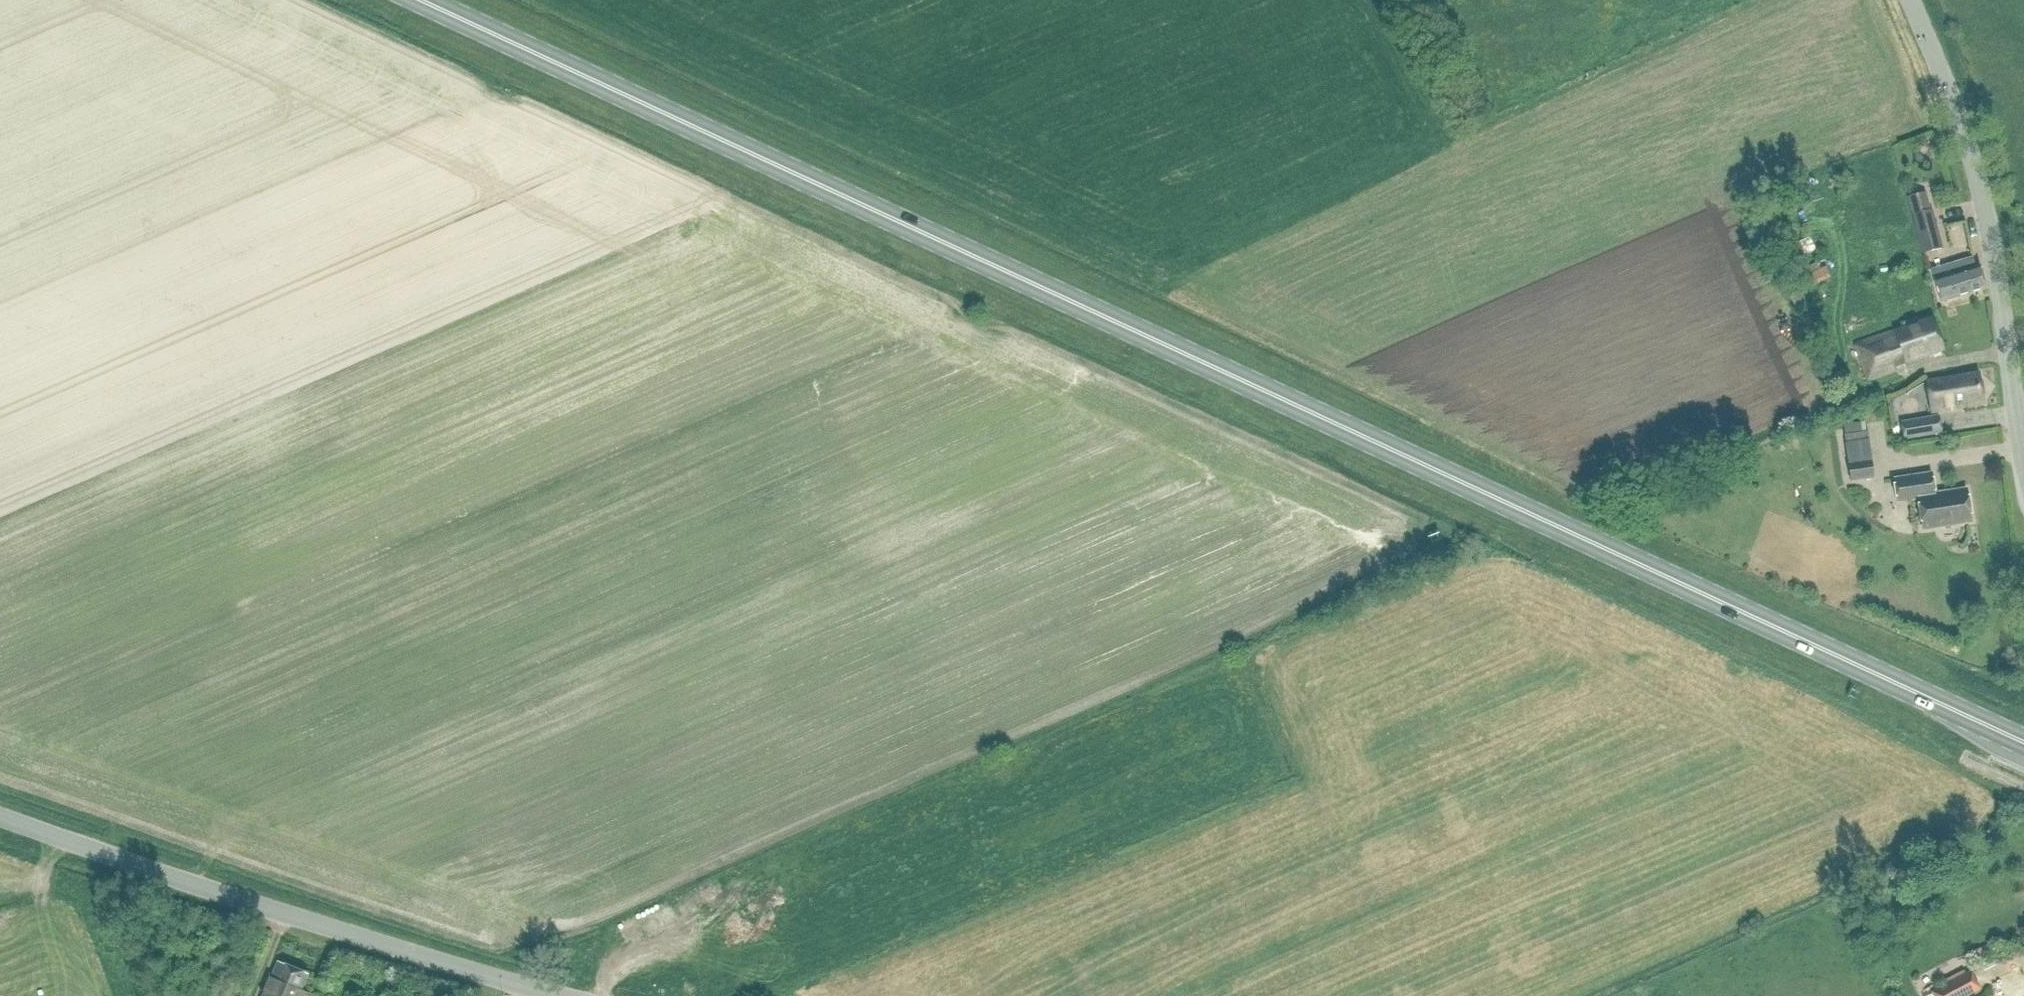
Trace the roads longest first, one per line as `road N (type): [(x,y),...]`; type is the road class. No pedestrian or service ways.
road 1 (primary): [(2023,742),(419,0)]
road 2 (unclassified): [(561,995),(0,816)]
road 3 (unclassified): [(2023,476),(1984,205),(1909,0)]

